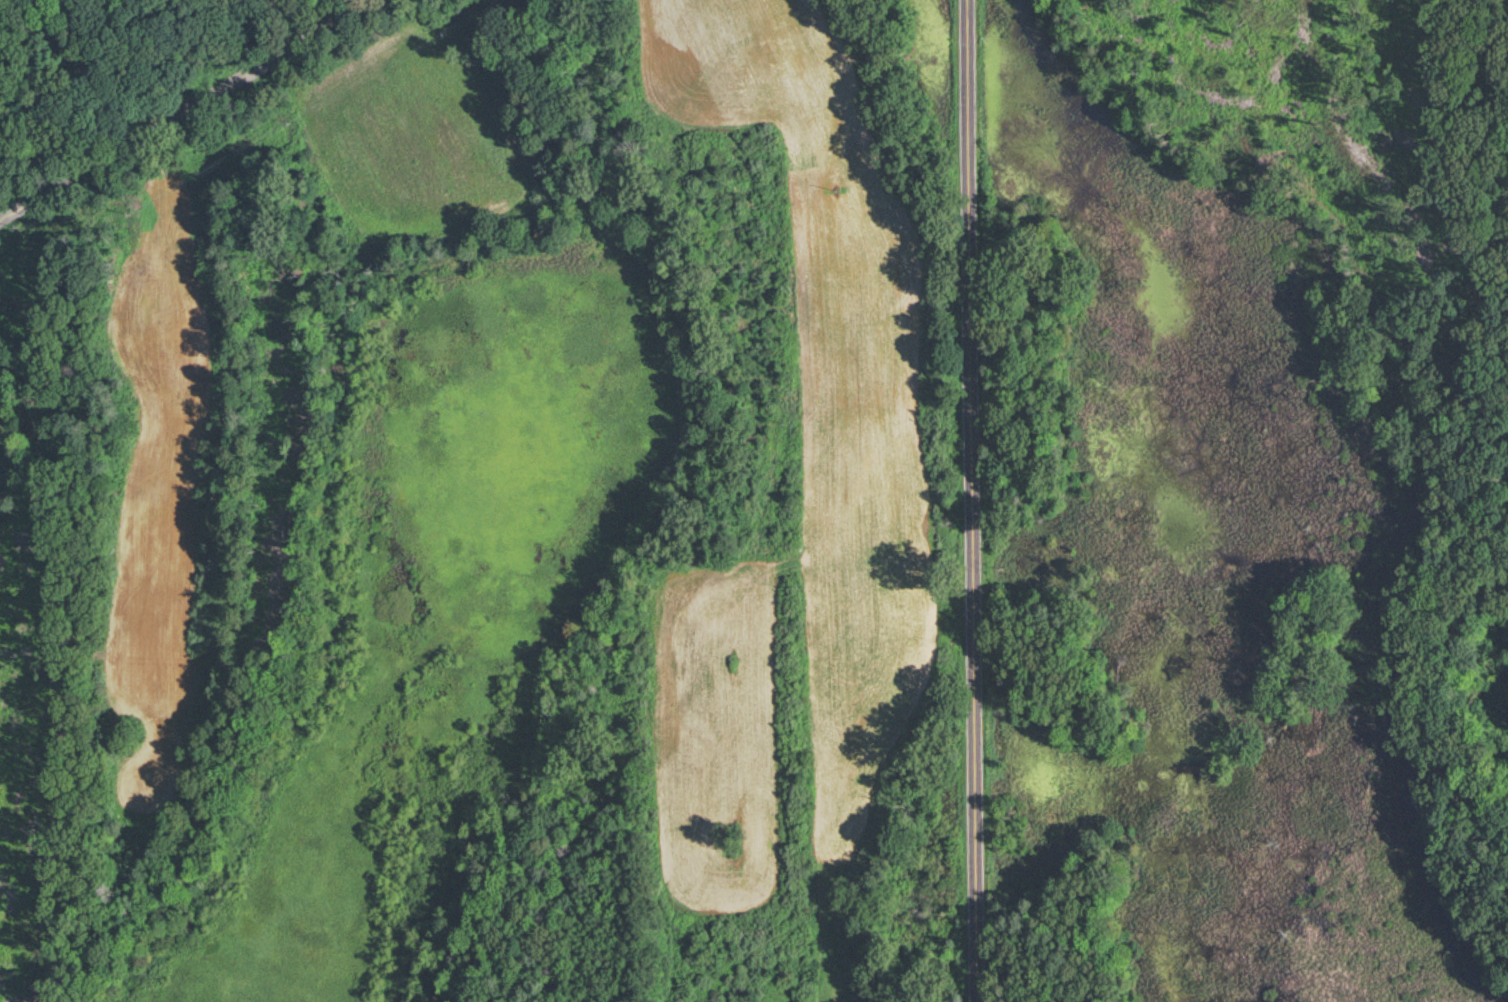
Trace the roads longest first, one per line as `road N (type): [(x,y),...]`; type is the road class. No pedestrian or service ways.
road 1 (tertiary): [(966,0),(979,1001)]
road 2 (residential): [(0,225),(376,0)]

